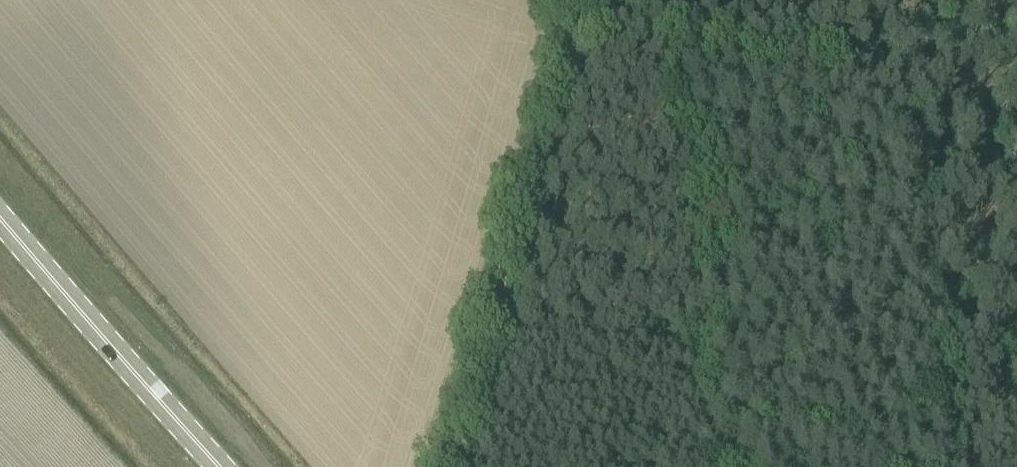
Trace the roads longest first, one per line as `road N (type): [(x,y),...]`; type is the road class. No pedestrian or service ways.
road 1 (track): [(593,0),(469,466)]
road 2 (track): [(590,11),(1016,156)]
road 3 (primary): [(219,466),(0,217)]

